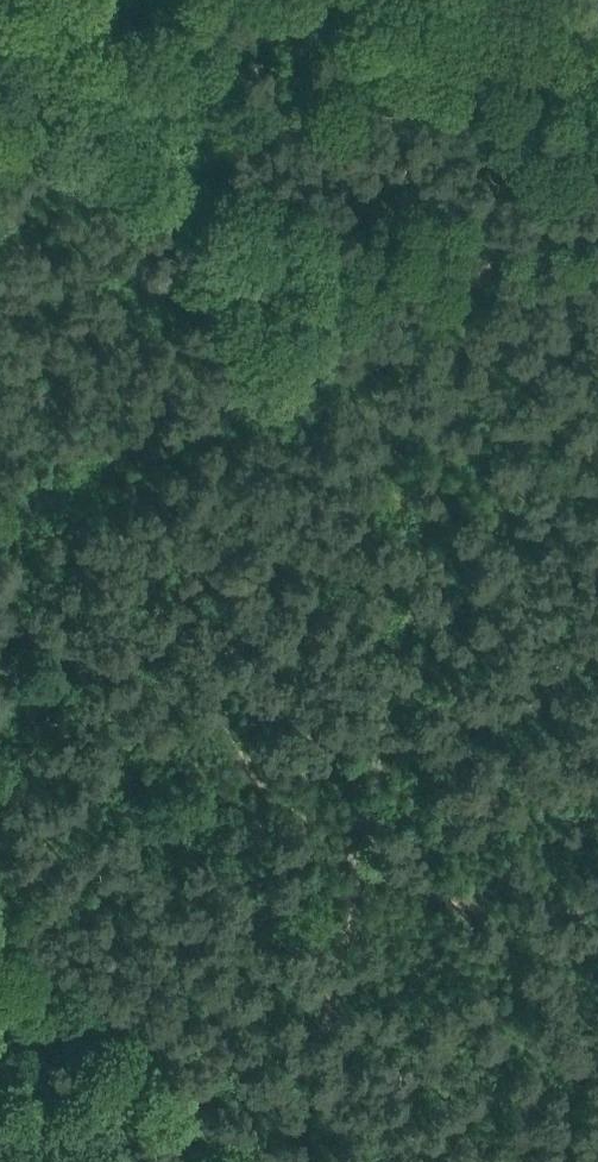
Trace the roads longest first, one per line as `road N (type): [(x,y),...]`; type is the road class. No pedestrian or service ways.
road 1 (unclassified): [(597,55),(481,0)]

